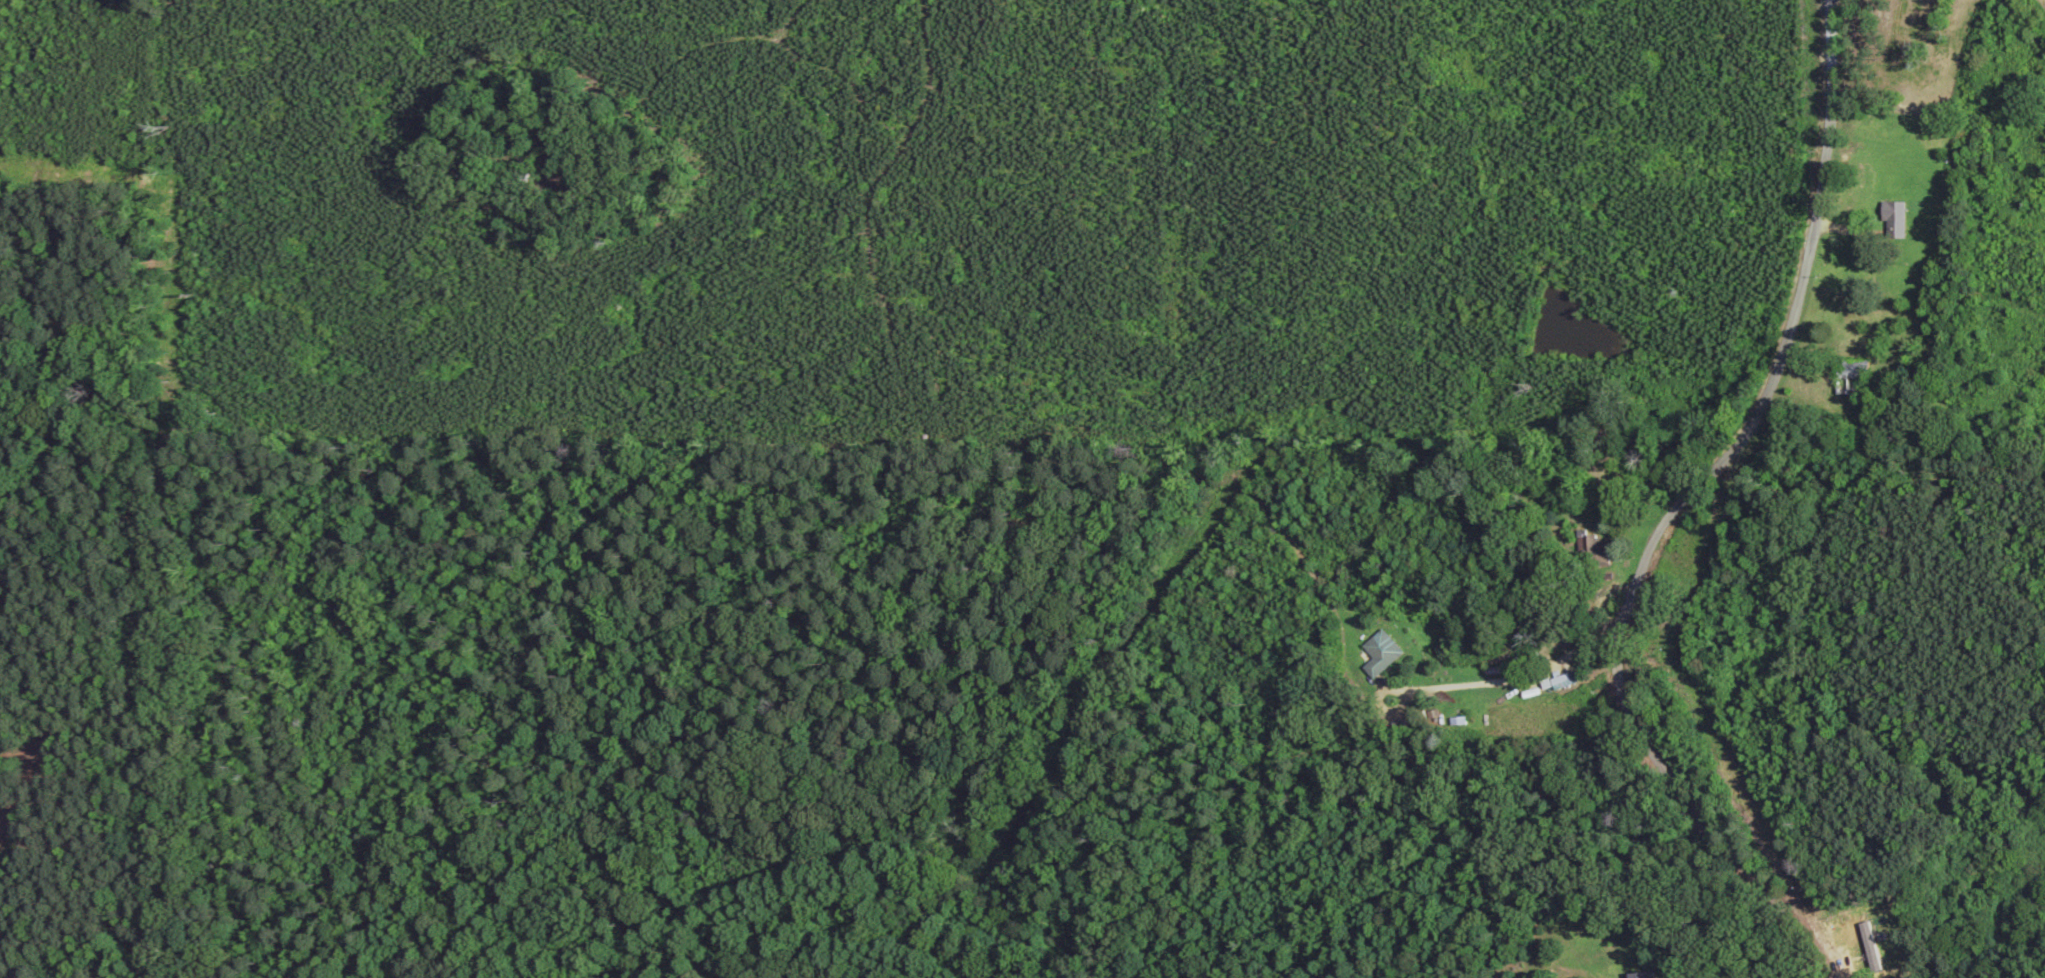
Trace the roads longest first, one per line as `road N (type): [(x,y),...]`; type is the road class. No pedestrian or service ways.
road 1 (residential): [(1829,977),(1826,962),(1641,724),(1641,585),(1800,399),(1826,300),(1822,0)]

